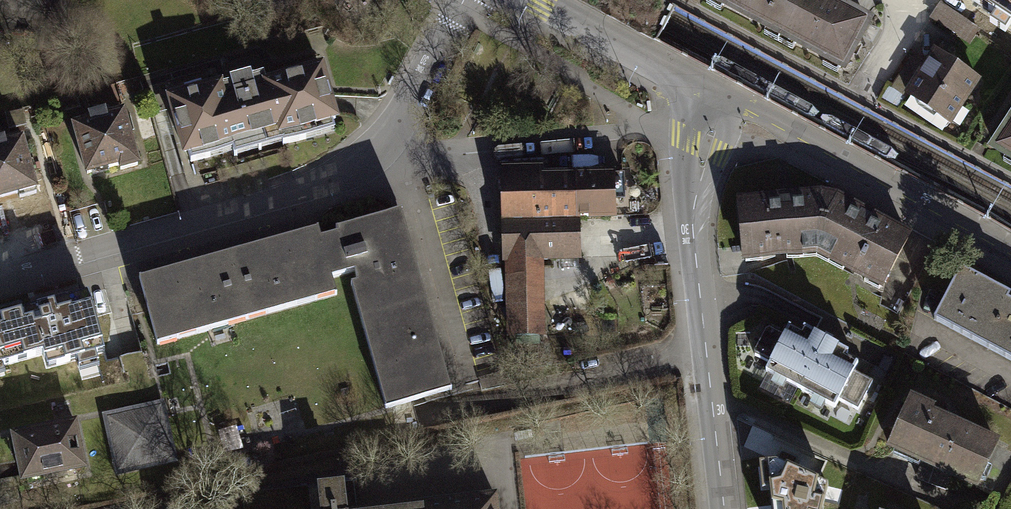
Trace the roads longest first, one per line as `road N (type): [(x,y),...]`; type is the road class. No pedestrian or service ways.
road 1 (residential): [(77,255),(312,188),(355,166),(387,141),(464,0)]
road 2 (residential): [(717,94),(692,222),(723,508)]
road 3 (residential): [(1010,250),(717,94)]
road 4 (residential): [(535,0),(717,94)]

